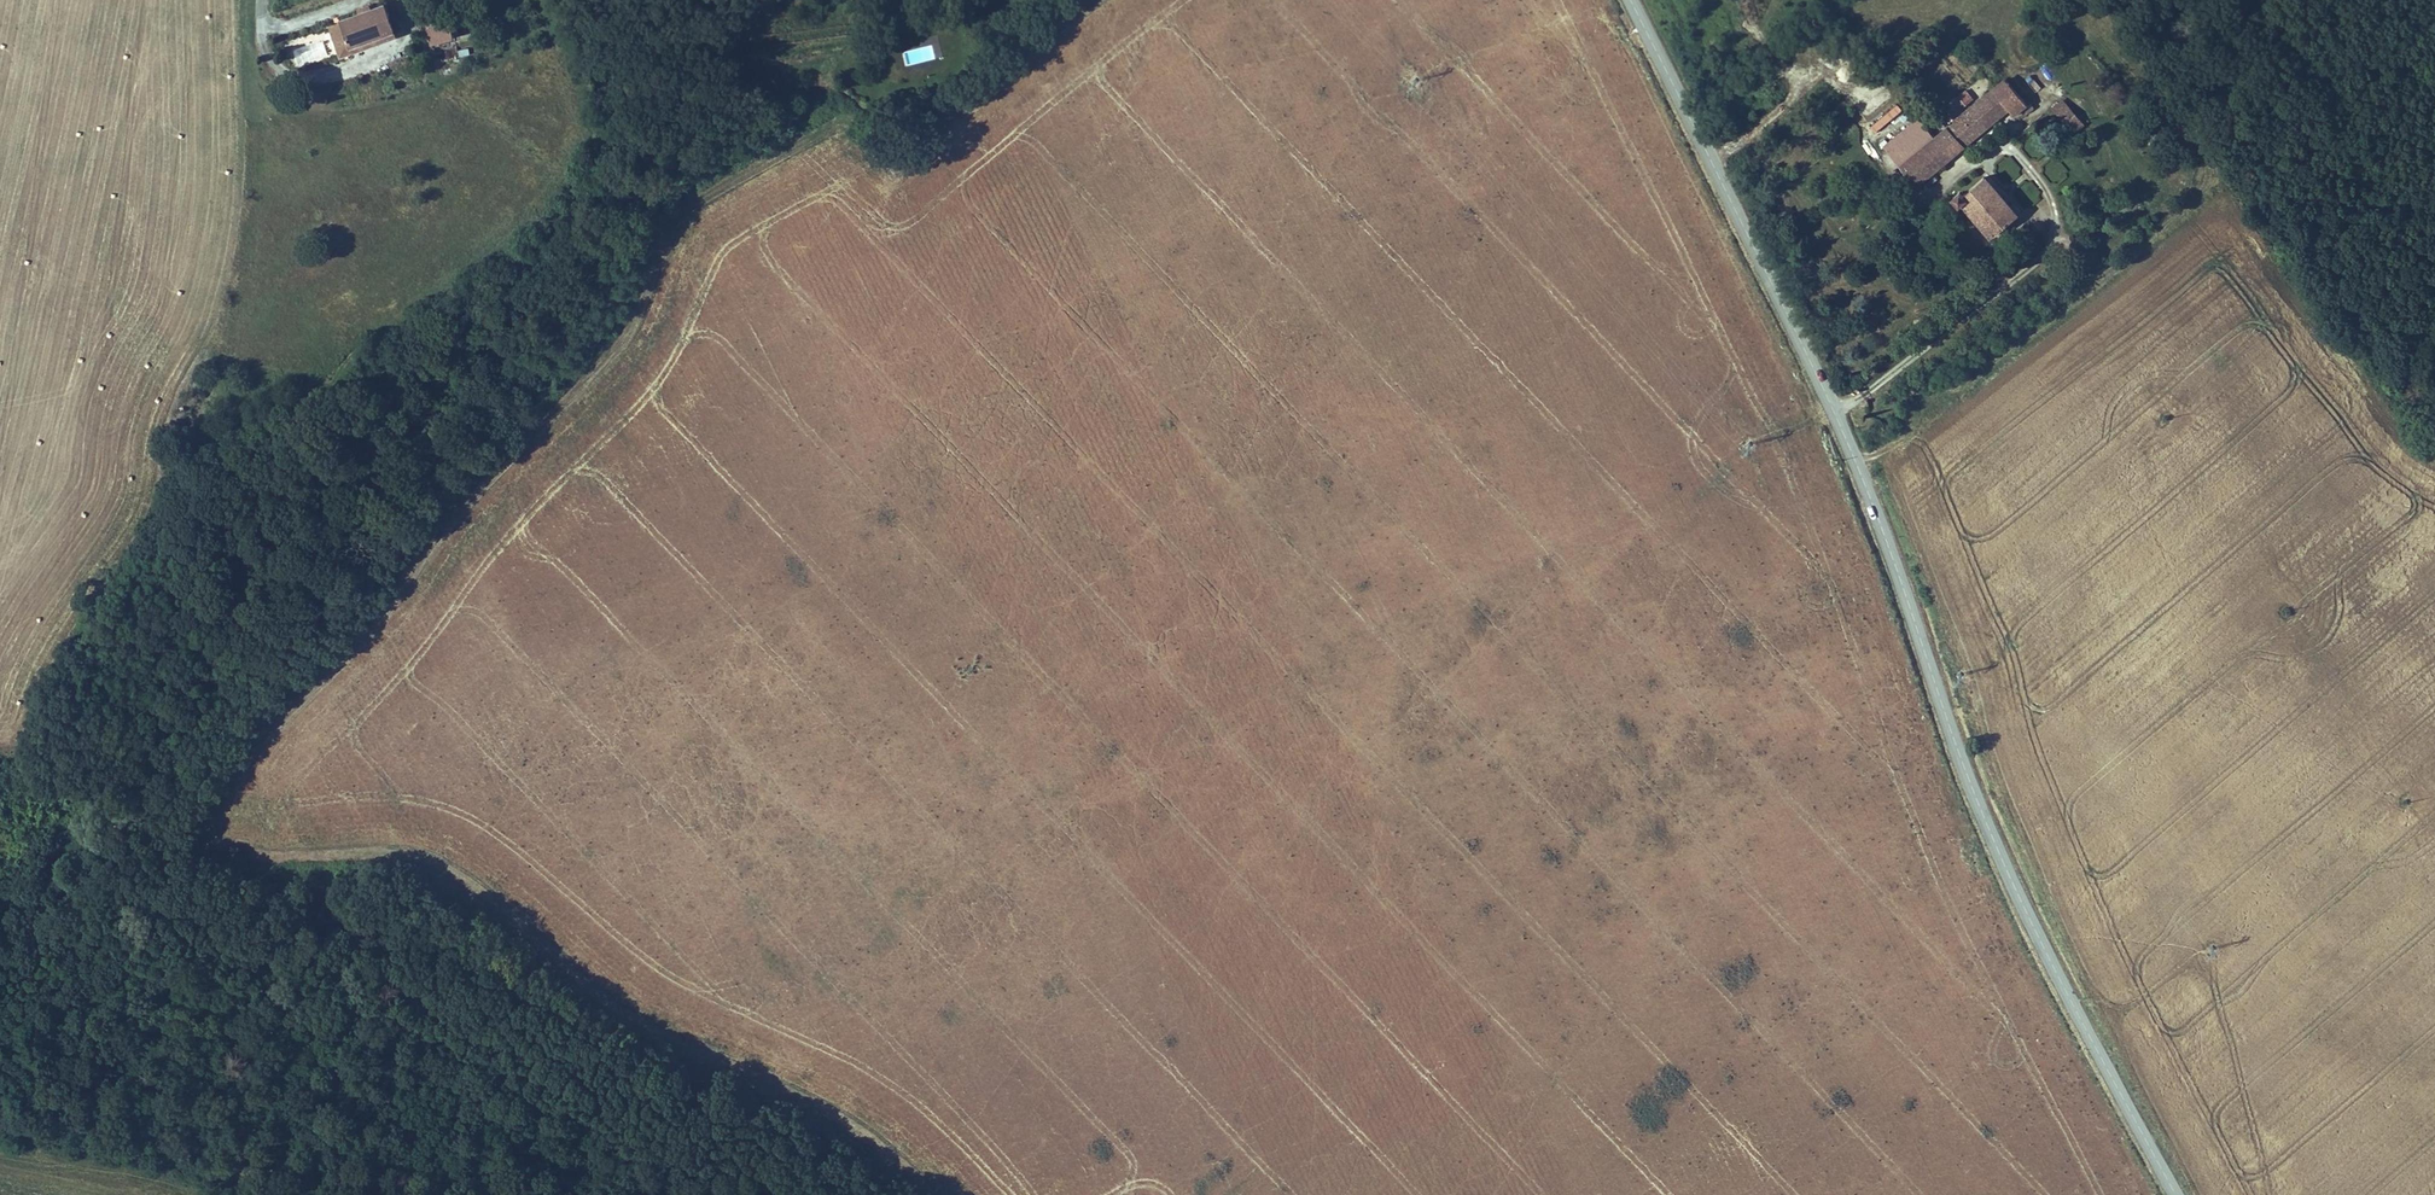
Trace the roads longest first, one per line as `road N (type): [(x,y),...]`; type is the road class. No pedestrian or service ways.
road 1 (tertiary): [(1630,0),(1827,397),(2022,904),(2174,1194)]
road 2 (track): [(1092,0),(910,150),(876,148),(846,124),(831,127),(679,218),(619,339),(449,514),(405,587),(256,749),(202,845)]

